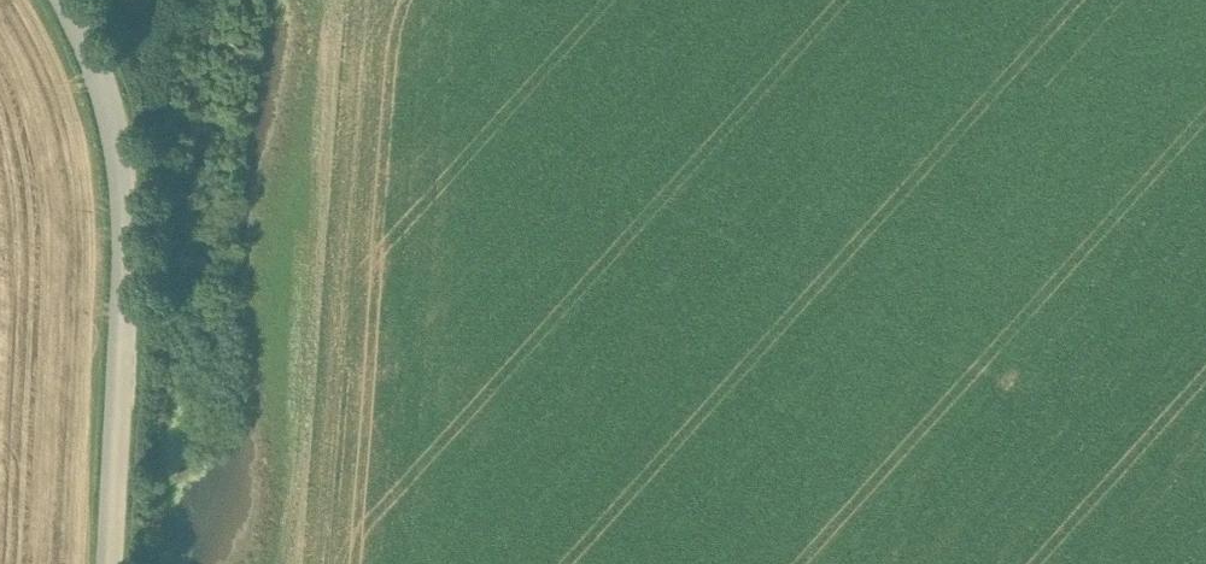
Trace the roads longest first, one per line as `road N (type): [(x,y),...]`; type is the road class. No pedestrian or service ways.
road 1 (tertiary): [(110,563),(128,252),(122,113),(74,0)]

